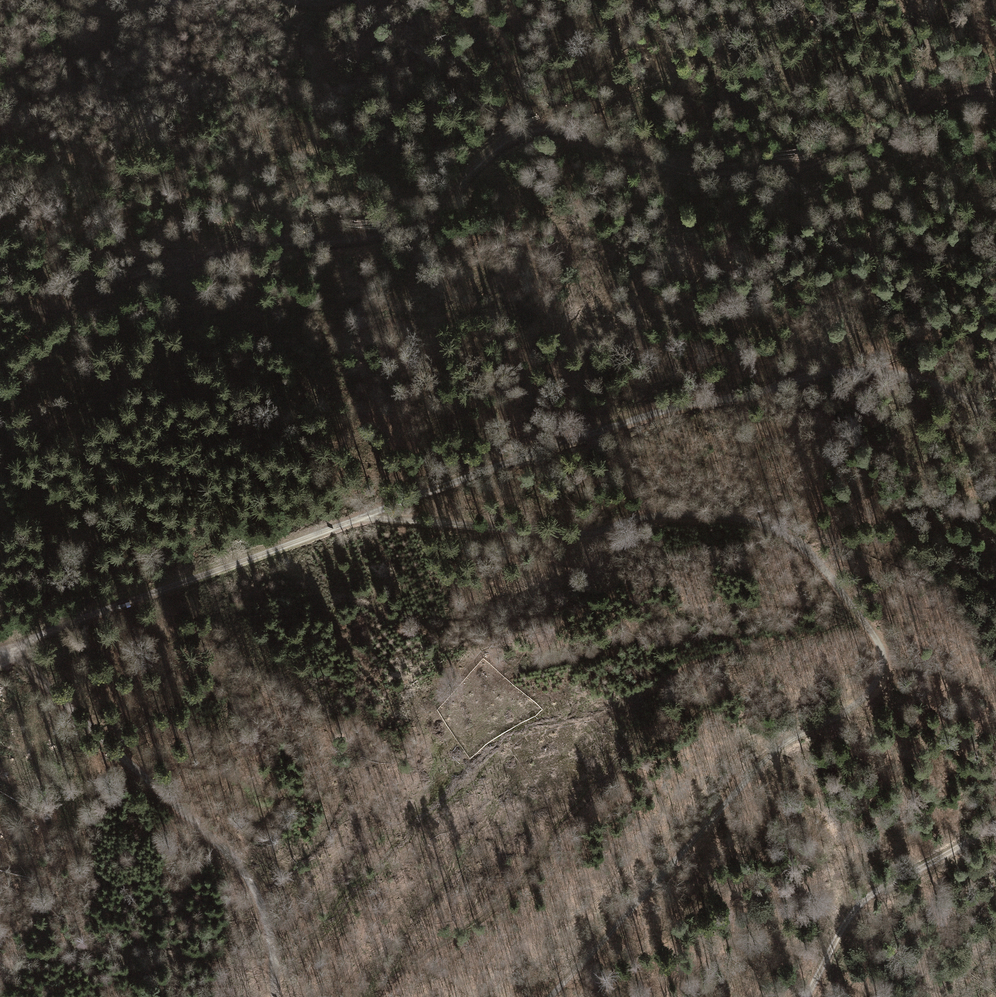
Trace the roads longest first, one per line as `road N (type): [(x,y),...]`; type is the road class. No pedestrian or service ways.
road 1 (track): [(995,90),(962,91),(834,159),(788,173),(677,168),(570,132),(523,131),(415,229),(253,249),(162,274),(63,316)]
road 2 (track): [(803,549),(855,602),(881,651),(880,681),(856,707),(768,755),(551,996)]
road 3 (track): [(274,996),(263,916),(246,881),(69,711),(0,660)]
road 4 (track): [(384,512),(558,536),(686,514),(755,525),(803,549)]
road 5 (track): [(0,659),(52,630),(384,512)]
road 6 (track): [(384,512),(697,402)]
road 7 (track): [(995,825),(871,893),(846,919),(806,996)]
road 8 (track): [(697,402),(806,375),(896,368)]

